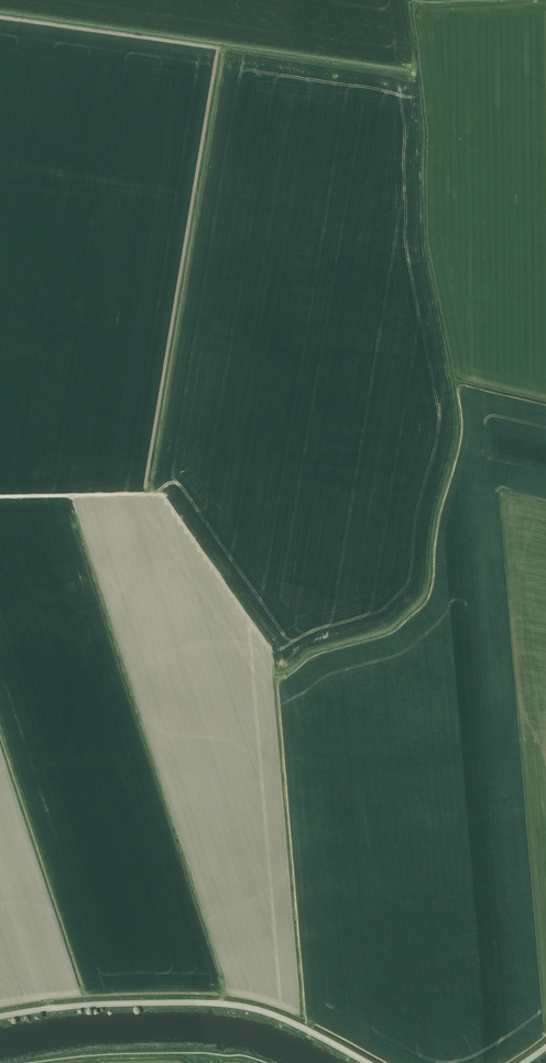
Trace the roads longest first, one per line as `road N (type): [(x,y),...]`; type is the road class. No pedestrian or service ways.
road 1 (tertiary): [(0,1017),(97,1005),(244,1007),(365,1062)]
road 2 (track): [(0,497),(155,494)]

